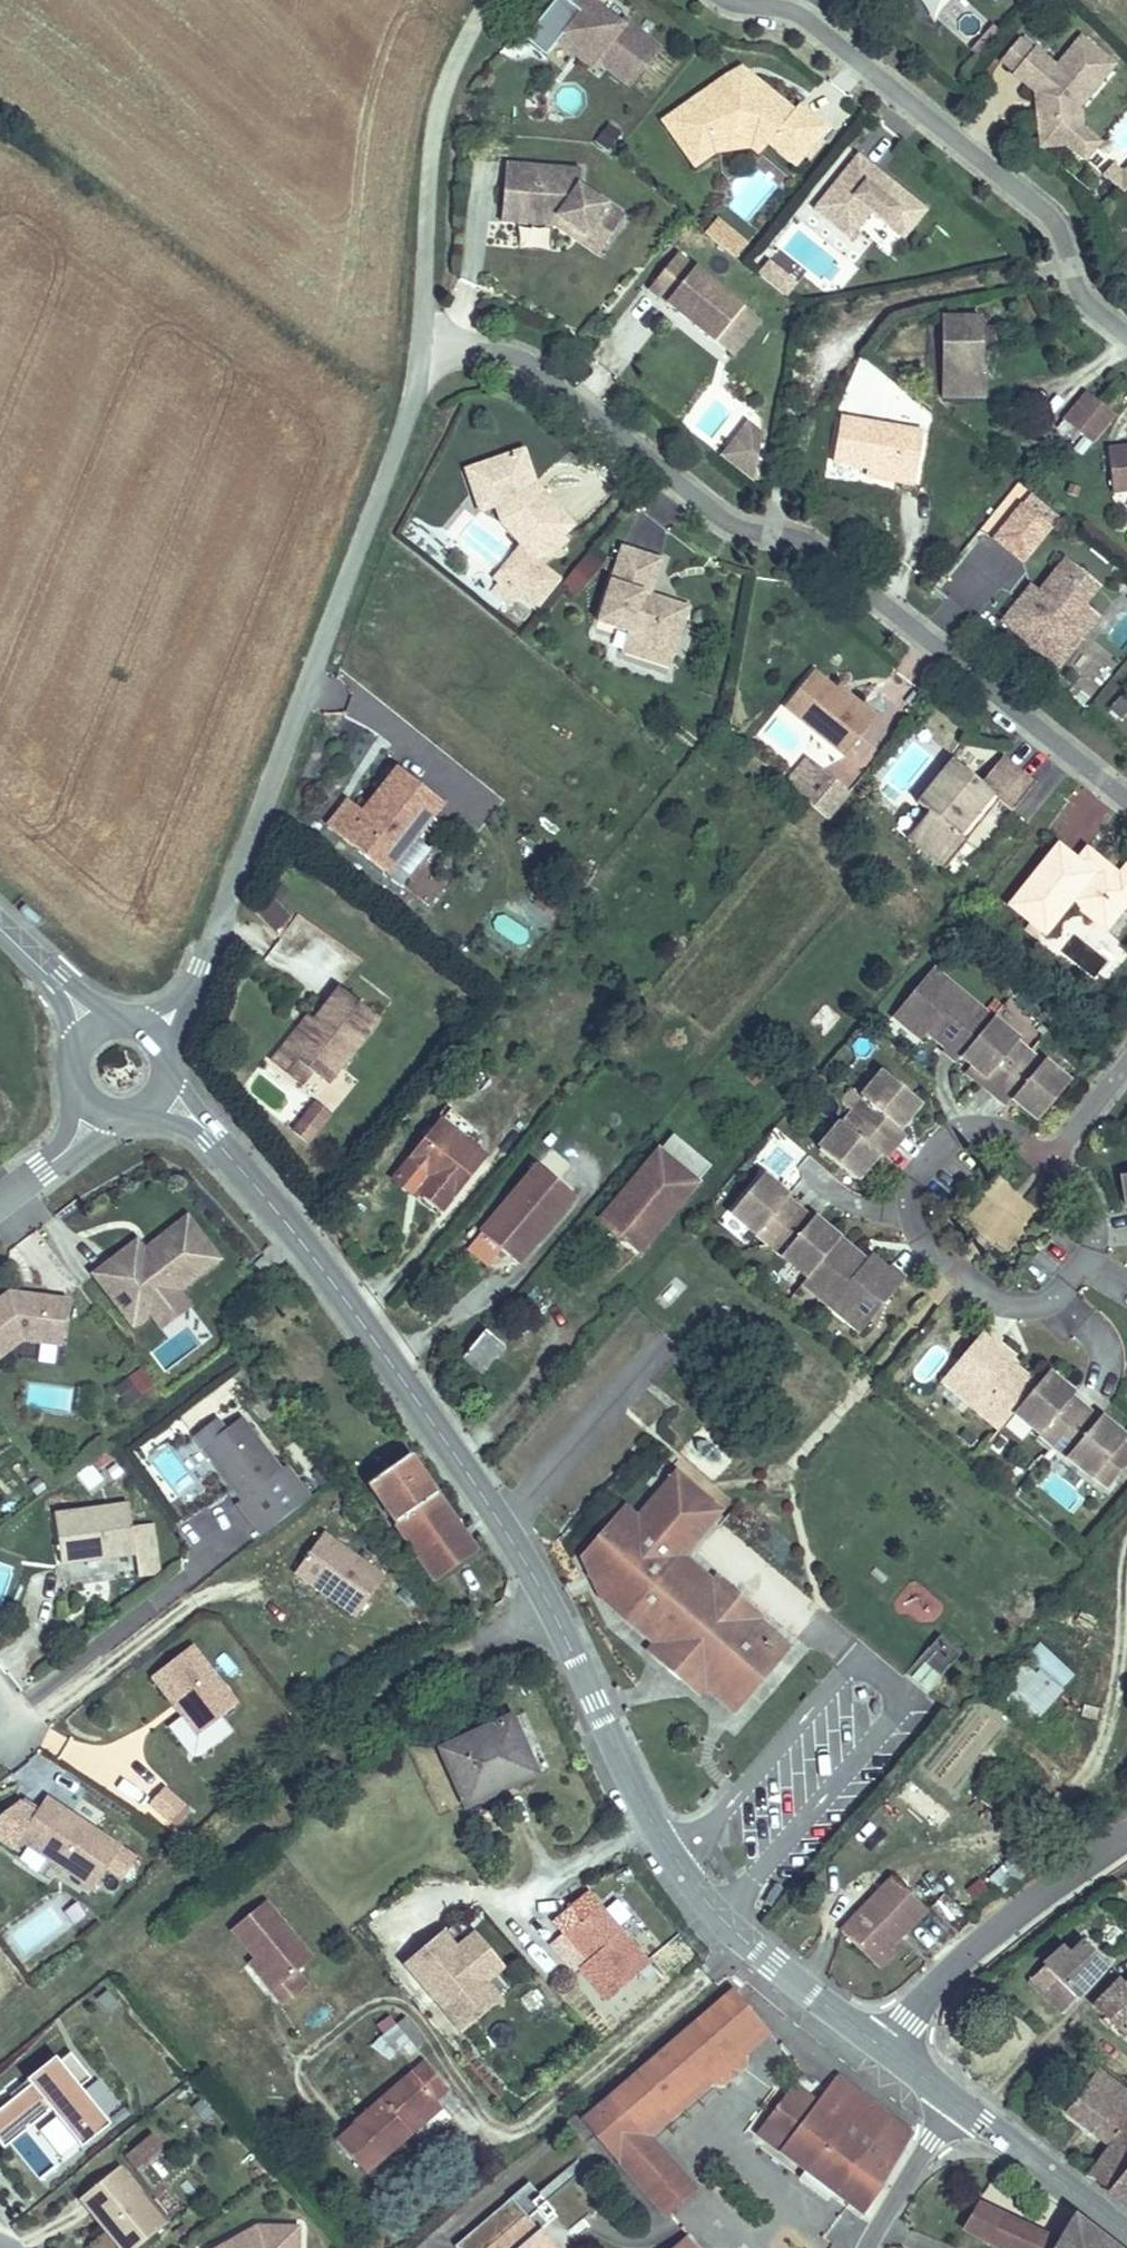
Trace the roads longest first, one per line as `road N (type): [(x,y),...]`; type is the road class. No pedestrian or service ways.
road 1 (tertiary): [(161,1093),(214,1133),(305,1243),(499,1521),(552,1609),(655,1827),(695,1888),(773,1965),(883,2049)]
road 2 (residential): [(1126,800),(821,553),(798,539),(734,525),(518,357),(426,348)]
road 3 (unclassified): [(156,1029),(203,965),(384,490),(426,348)]
road 4 (track): [(0,2041),(230,1846),(376,1700),(435,1663),(552,1609)]
road 5 (residential): [(727,0),(792,10),(814,25),(1038,206),(1058,229),(1080,293),(1126,337)]
road 6 (residential): [(1049,1159),(1004,1127),(948,1137),(913,1180),(921,1237),(988,1292),(1044,1301),(1090,1251),(1089,1200)]
road 7 (unclassified): [(426,348),(433,150),(446,83),(493,0)]
road 8 (unclassified): [(883,2049),(976,1949),(1126,1834)]
road 9 (tertiary): [(1126,2233),(983,2124)]
road 10 (tertiary): [(867,2247),(959,2106)]
road 11 (residential): [(0,1204),(84,1130),(99,1105)]
road 12 (tertiary): [(0,926),(95,1026)]
road 13 (residential): [(1126,1061),(1049,1159)]

